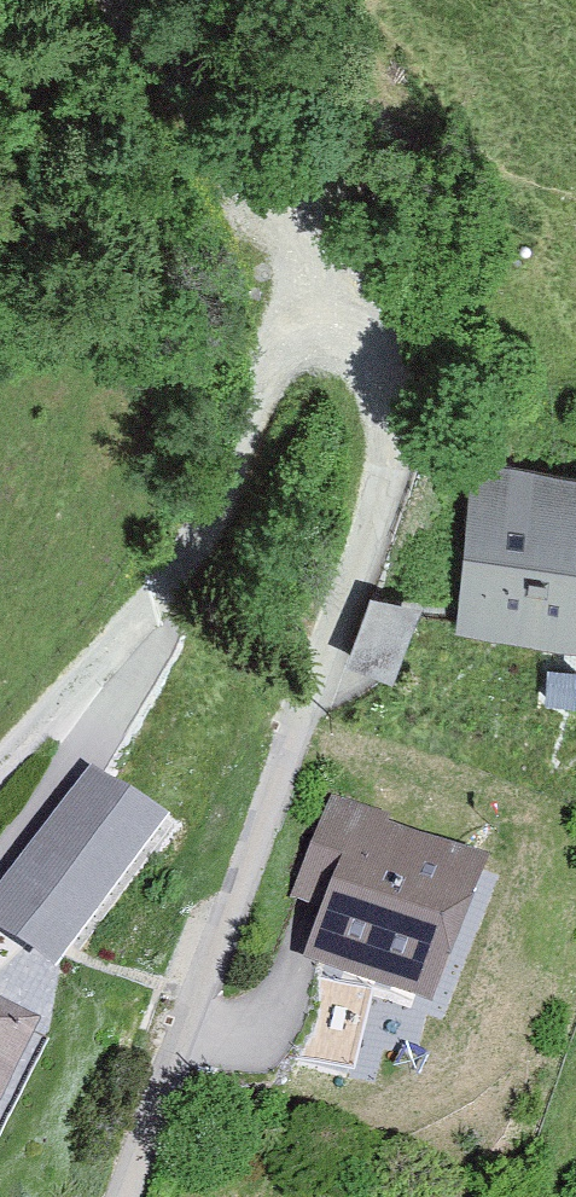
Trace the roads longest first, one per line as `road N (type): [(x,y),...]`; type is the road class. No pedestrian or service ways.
road 1 (residential): [(139,1196),(396,451),(364,351),(283,284)]
road 2 (unclassified): [(0,767),(154,598),(268,387),(283,284)]
road 3 (unclassified): [(283,284),(236,170),(108,0)]

